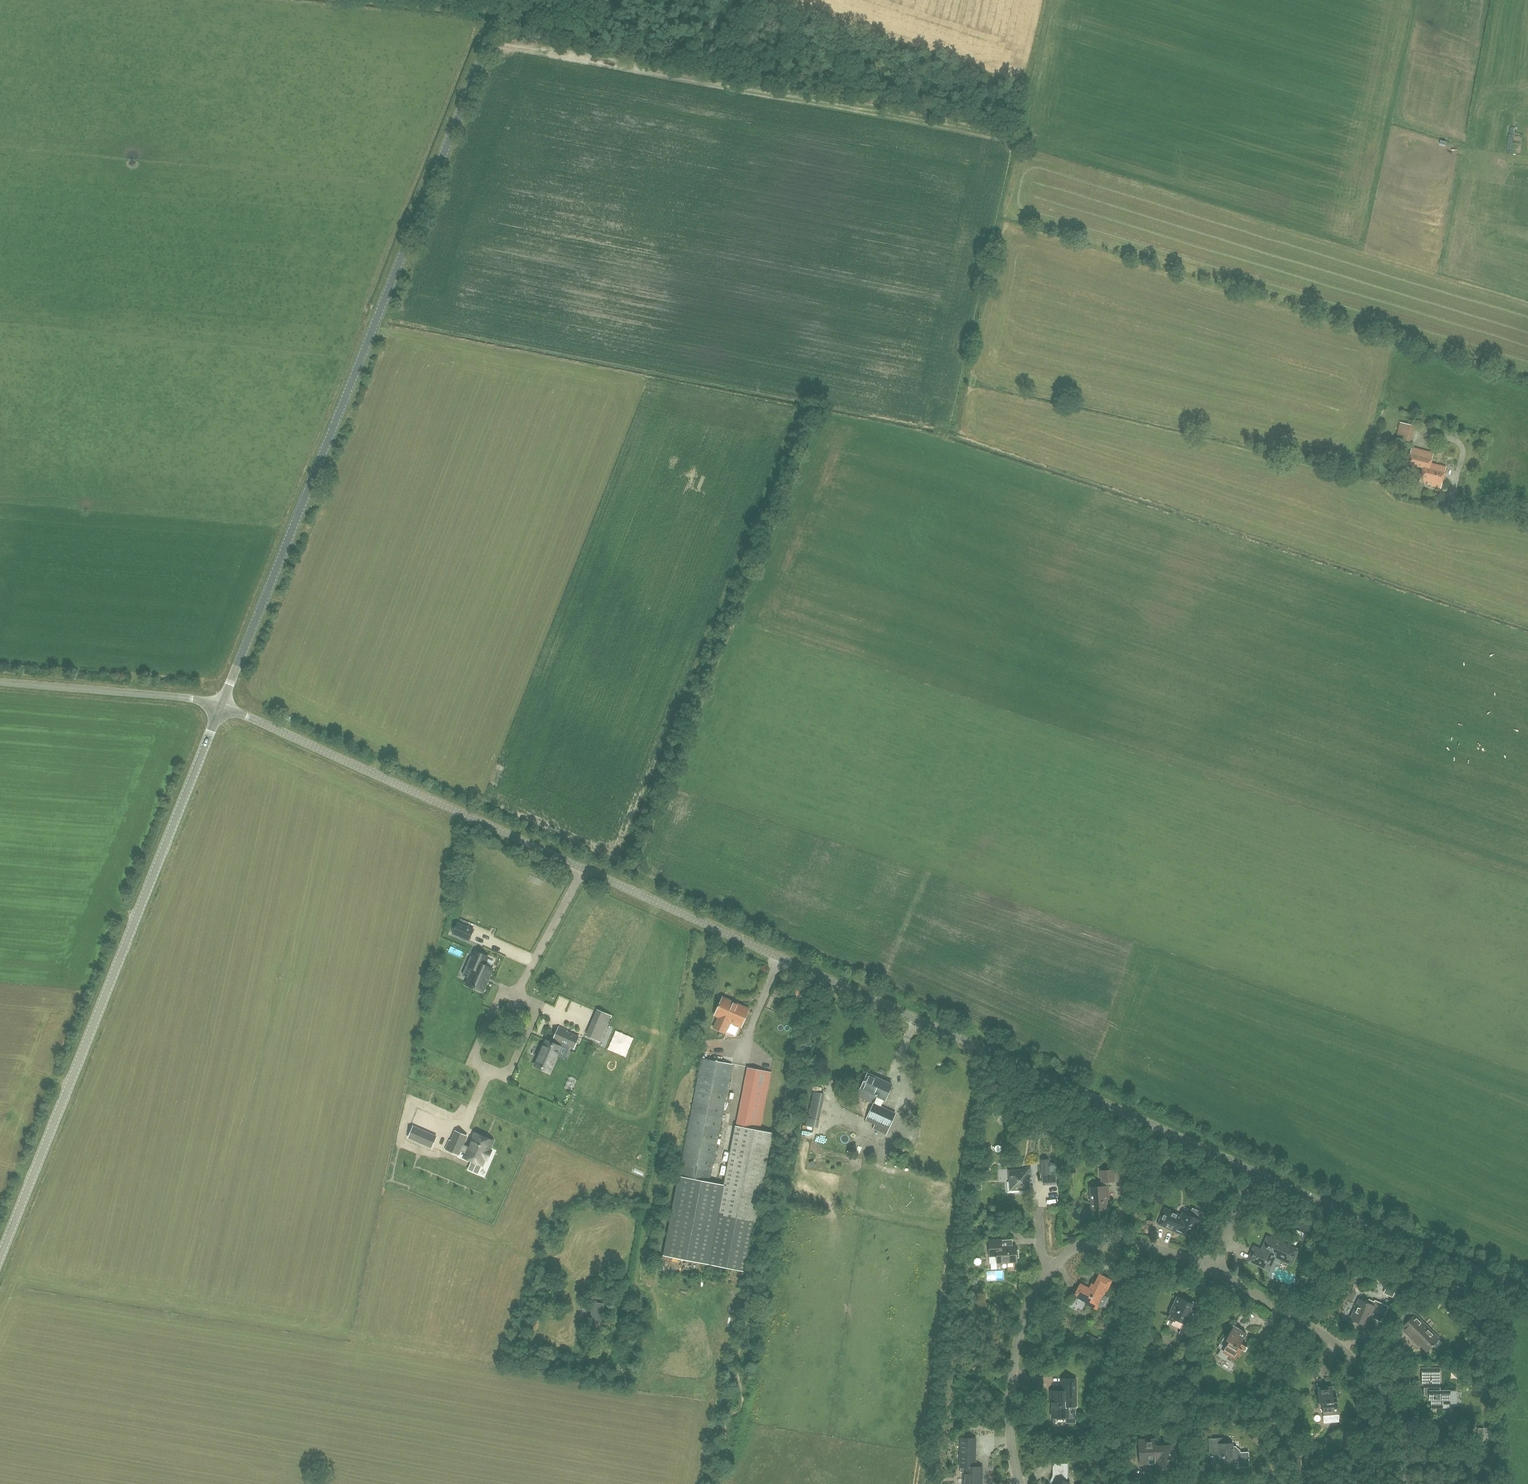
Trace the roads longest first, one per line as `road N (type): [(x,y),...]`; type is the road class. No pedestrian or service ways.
road 1 (unclassified): [(1527,1295),(585,868)]
road 2 (unclassified): [(223,703),(506,0)]
road 3 (unclassified): [(0,1257),(223,703)]
road 4 (unclassified): [(585,868),(223,703)]
road 5 (unclassified): [(223,703),(0,682)]
road 6 (unclassified): [(585,868),(519,993)]
road 7 (unclassified): [(488,1070),(507,1078),(541,1004),(519,993)]

